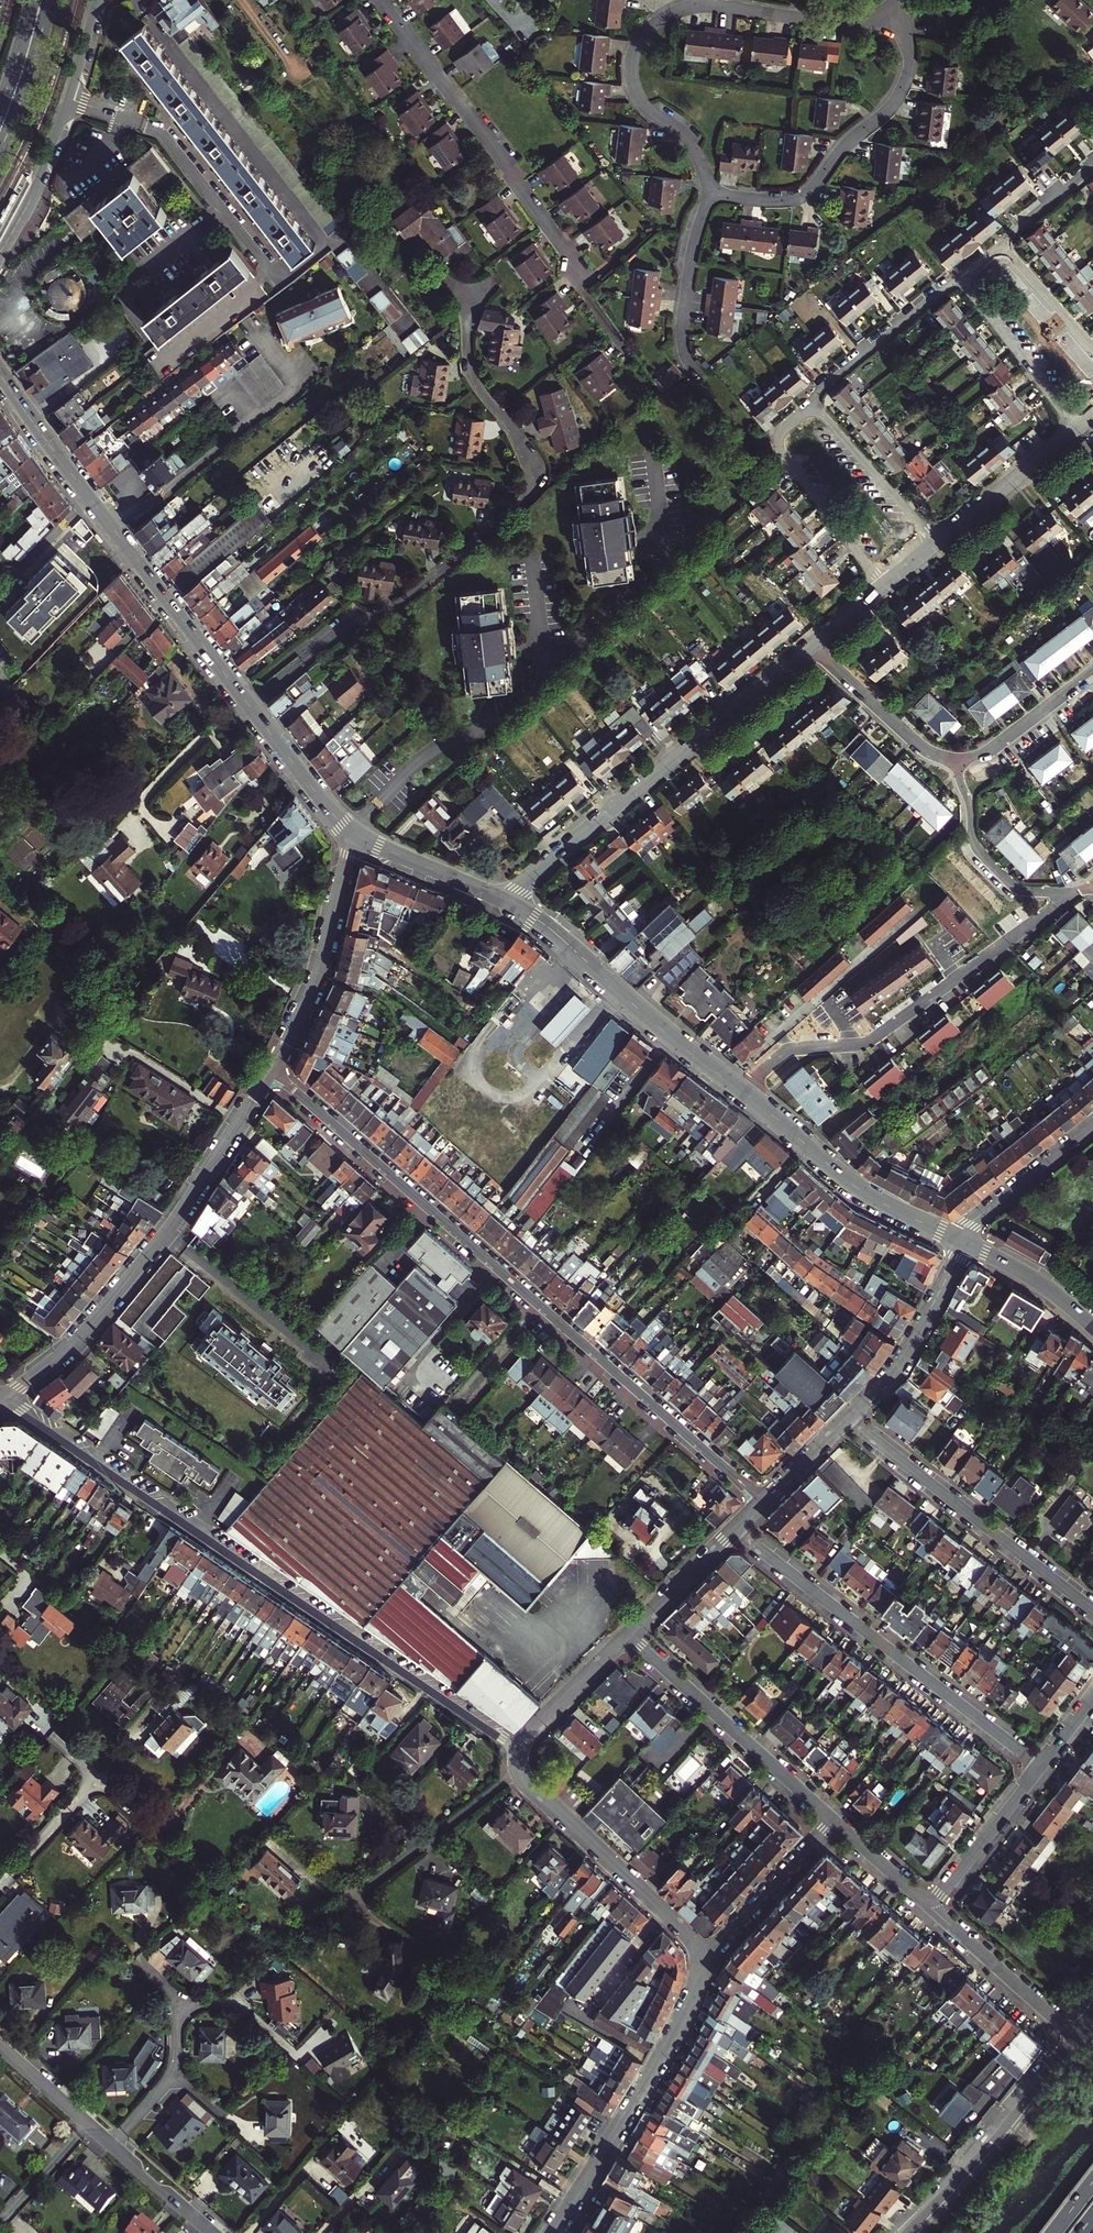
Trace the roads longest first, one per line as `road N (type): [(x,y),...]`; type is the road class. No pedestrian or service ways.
road 1 (residential): [(763,1500),(271,1070)]
road 2 (residential): [(2,1400),(516,1750)]
road 3 (residential): [(248,705),(343,627),(388,609),(526,494),(526,449),(469,366),(468,297)]
road 4 (residential): [(710,194),(689,140),(650,111),(634,87),(634,52),(650,29),(706,5),(844,22),(903,14)]
road 5 (residential): [(2,1400),(74,1343),(142,1263),(271,1070)]
road 6 (secondary): [(0,376),(248,705)]
road 7 (residential): [(505,900),(814,644)]
road 8 (residential): [(742,1092),(786,1052),(872,1040),(1078,893)]
road 9 (residential): [(735,1532),(1040,1766)]
road 10 (residential): [(382,0),(589,277)]
road 11 (tertiary): [(553,2232),(632,2108),(711,1955)]
road 12 (residential): [(710,194),(790,200),(811,190),(902,90),(910,66),(903,14)]
road 13 (residential): [(844,1419),(1092,1609)]
road 14 (secondary): [(505,900),(542,923),(742,1092)]
road 15 (residential): [(69,98),(158,130),(285,284)]
road 16 (tertiary): [(711,1955),(525,1780),(516,1750)]
road 17 (residential): [(627,1635),(832,1816)]
road 18 (secondary): [(742,1092),(862,1190),(964,1241)]
road 19 (residential): [(904,2232),(1075,2033)]
road 20 (residential): [(271,1070),(314,981),(354,834)]
road 21 (tertiary): [(844,1419),(911,1343),(964,1241)]
road 22 (residential): [(956,759),(984,857),(1024,888),(1078,893)]
road 23 (residential): [(928,1900),(1075,2033)]
road 24 (residential): [(964,281),(938,292),(814,406)]
road 25 (residential): [(700,379),(686,358),(684,318),(710,194)]
road 26 (residential): [(1092,348),(1007,246),(964,281)]
road 27 (residential): [(964,281),(1076,429)]
road 28 (residential): [(814,644),(920,744),(956,759)]
road 29 (residential): [(832,1816),(711,1955)]
road 30 (residential): [(937,543),(814,406)]
road 31 (residential): [(937,543),(1076,429)]
road 32 (tertiary): [(1092,1121),(990,1207),(964,1241)]
road 33 (residential): [(928,1900),(1040,1766)]
road 34 (tertiary): [(0,254),(69,98)]
road 35 (secondary): [(248,705),(354,834)]
road 36 (residential): [(113,2145),(175,2075),(182,2004)]
road 37 (secondary): [(354,834),(505,900)]
road 38 (residential): [(1092,671),(989,751),(956,759)]
road 39 (primary): [(0,153),(51,0)]
road 40 (tertiary): [(516,1750),(627,1635)]
road 41 (residential): [(814,644),(937,543)]
road 42 (secondary): [(964,1241),(1045,1283),(1092,1324)]
road 43 (residential): [(113,2145),(0,2045)]
road 44 (tertiary): [(627,1635),(735,1532)]
road 45 (residential): [(0,1883),(101,1774)]
road 46 (residential): [(214,2232),(113,2145)]
road 47 (residential): [(832,1816),(928,1900)]

